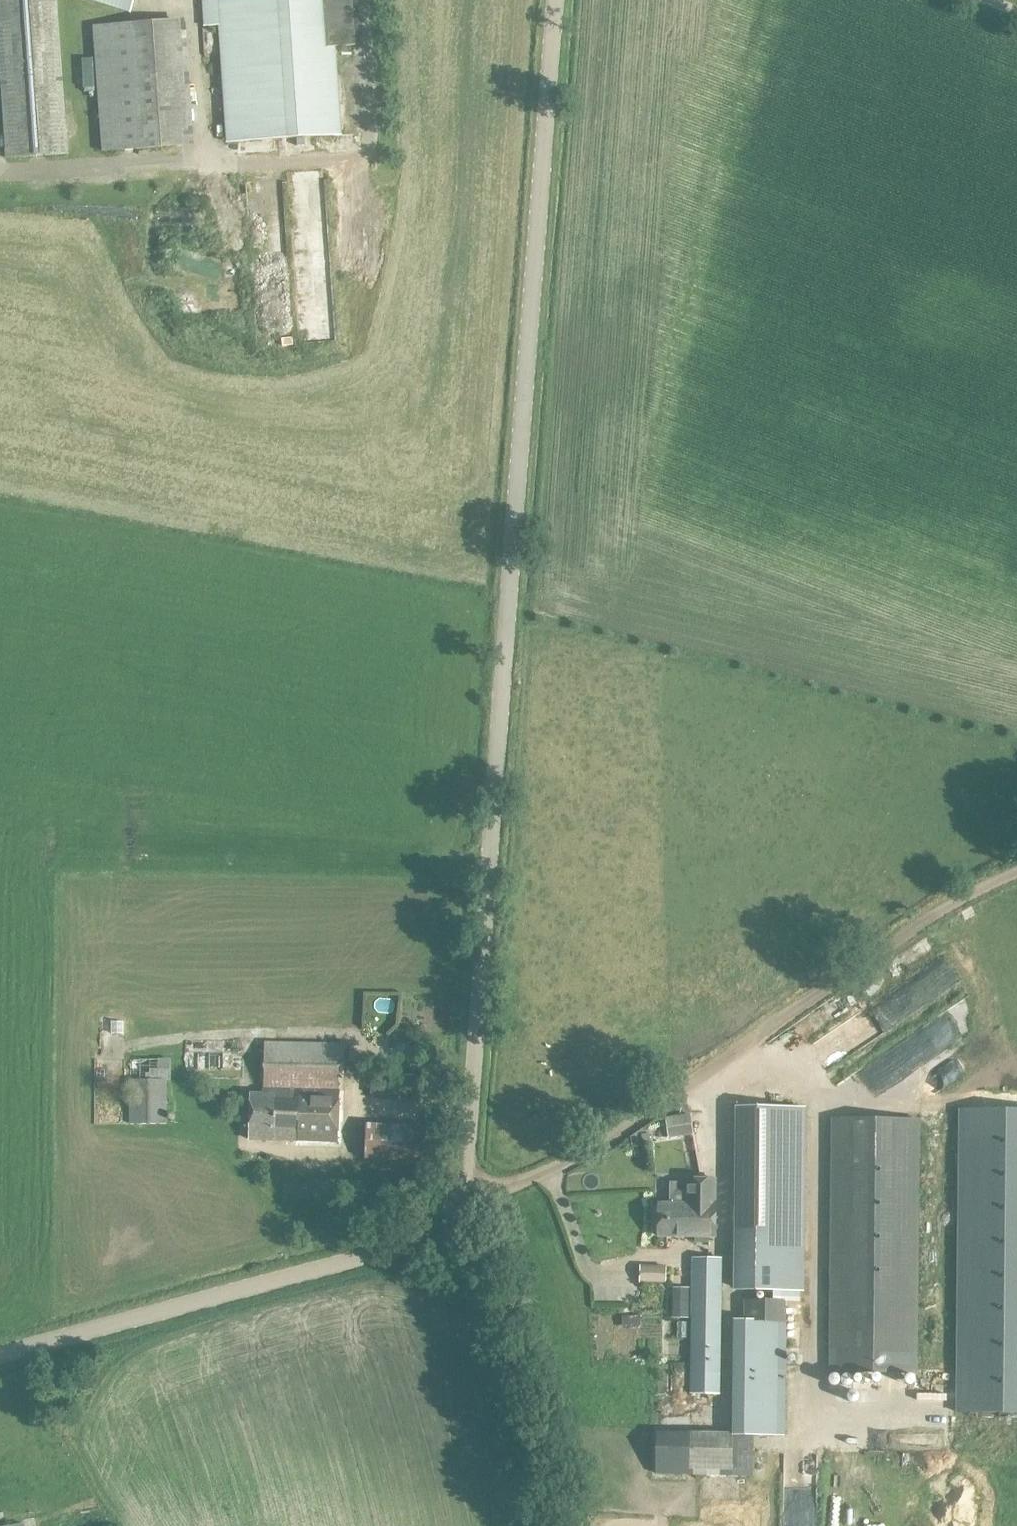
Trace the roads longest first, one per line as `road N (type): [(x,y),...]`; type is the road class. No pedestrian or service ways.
road 1 (unclassified): [(0,1352),(351,1256),(426,1228),(452,1200),(462,1176),(556,0)]
road 2 (track): [(1016,872),(938,914),(552,1172),(488,1190),(462,1176)]

